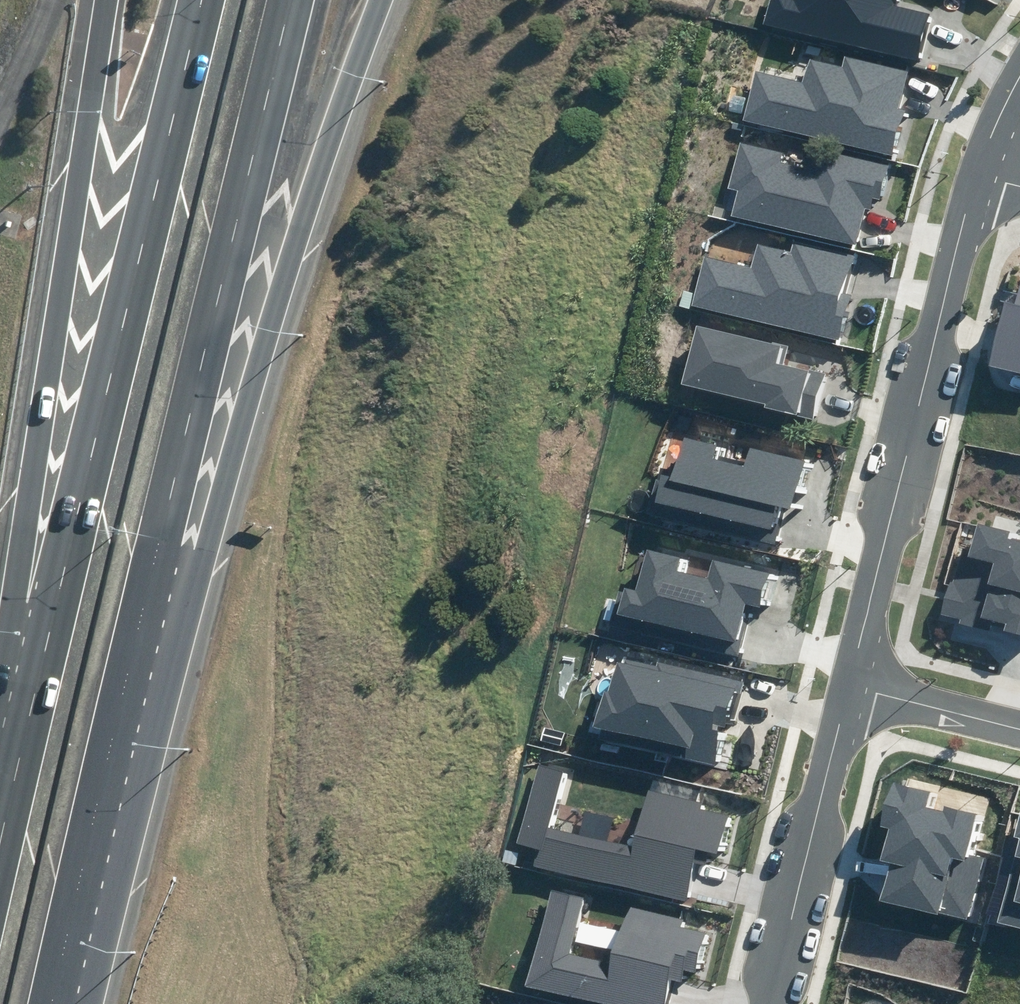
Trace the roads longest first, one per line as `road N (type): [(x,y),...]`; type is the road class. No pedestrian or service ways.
road 1 (motorway): [(0,852),(201,0)]
road 2 (motorway): [(371,0),(272,302),(206,564),(101,798)]
road 3 (motorway): [(289,0),(101,798)]
road 4 (motorway): [(0,753),(12,609),(107,0)]
road 5 (residential): [(852,685),(978,175)]
road 6 (residential): [(771,1003),(852,685)]
road 7 (motorway): [(101,798),(54,1003)]
road 8 (residential): [(852,685),(1019,726)]

